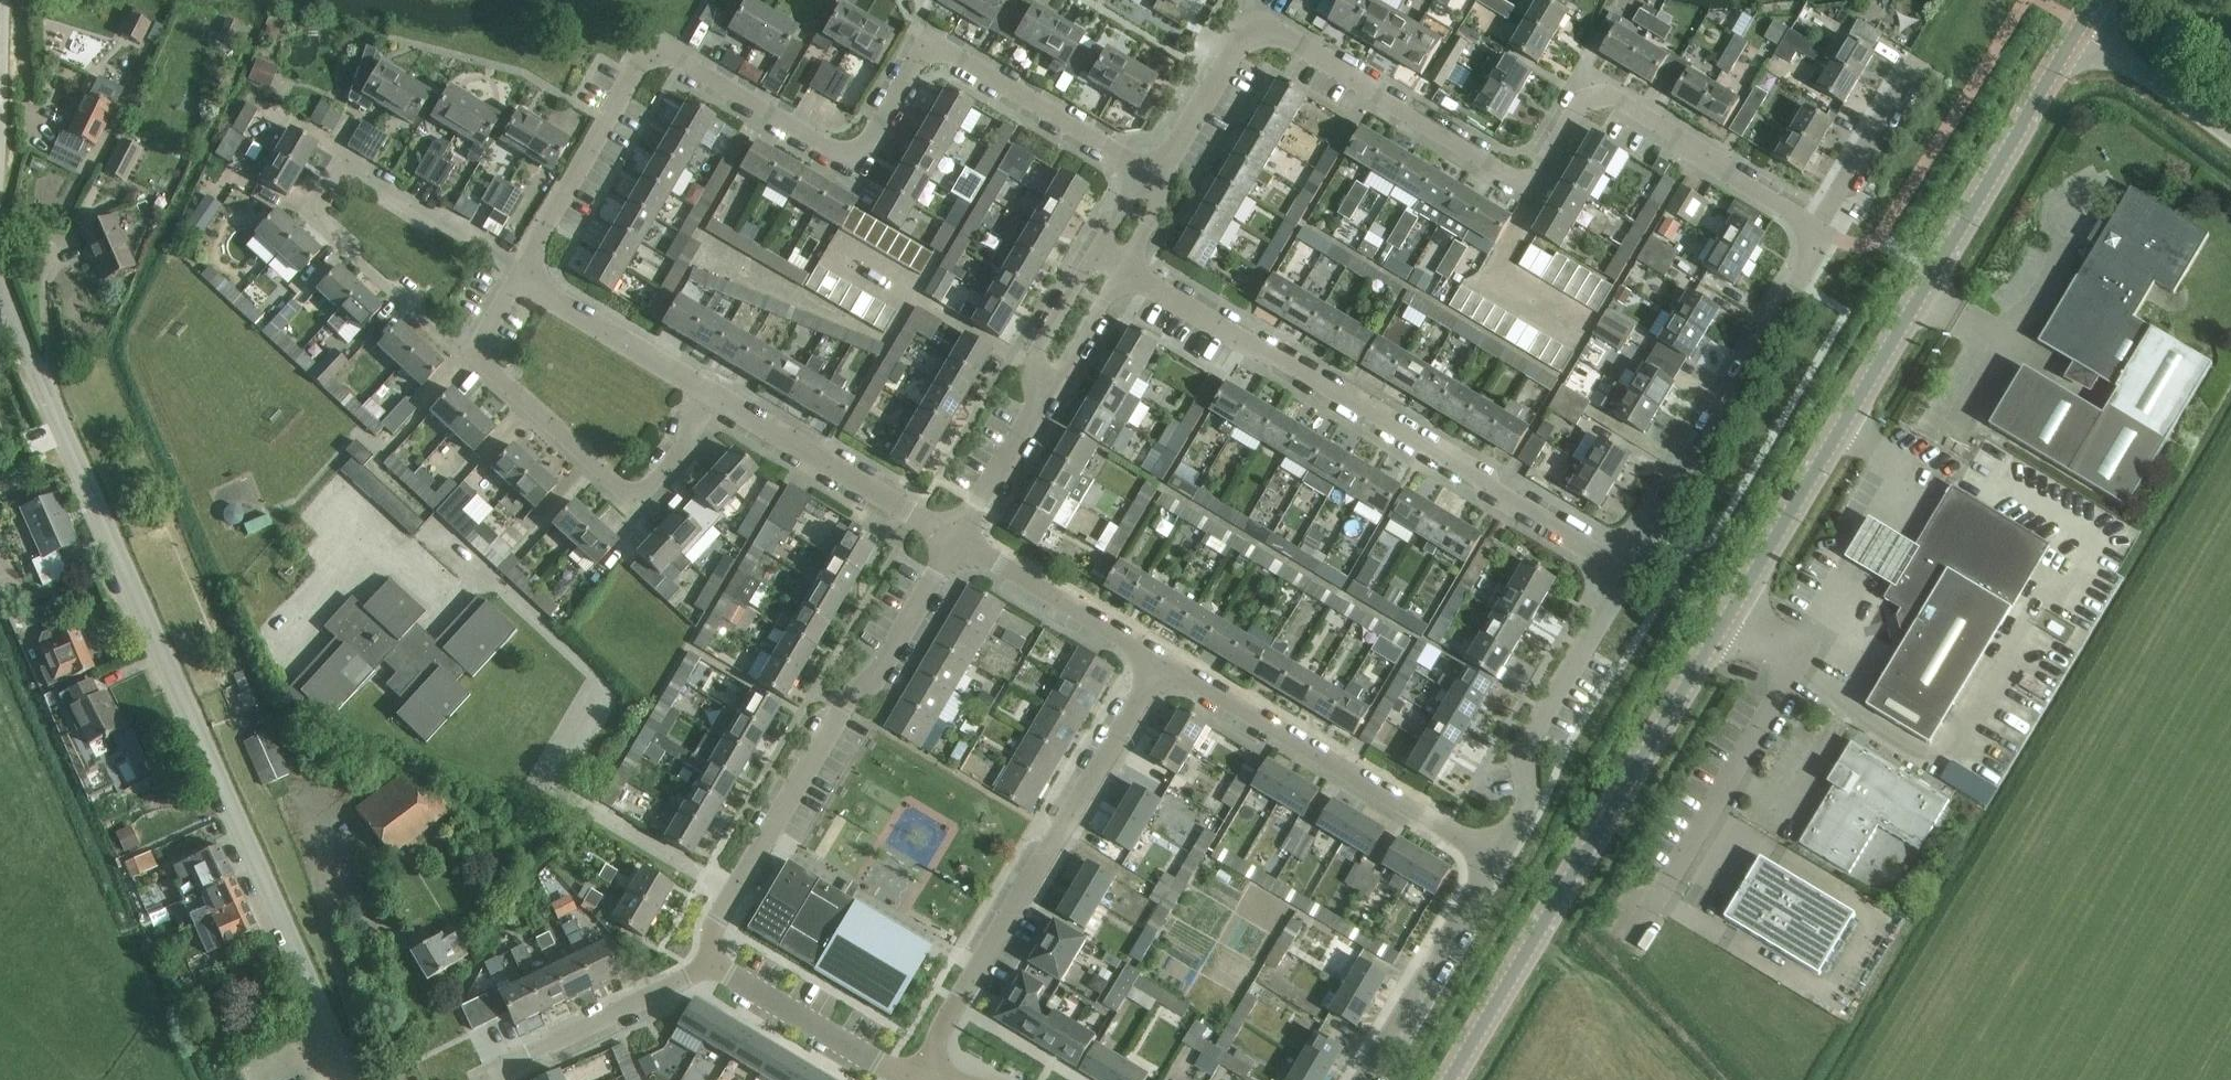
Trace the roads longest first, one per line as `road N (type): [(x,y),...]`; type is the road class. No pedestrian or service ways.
road 1 (unclassified): [(355,1079),(0,285)]
road 2 (tertiary): [(1721,619),(2082,30)]
road 3 (residential): [(1819,228),(1607,95),(1579,100),(1540,173),(1515,181),(1299,48)]
road 4 (residential): [(637,63),(647,47),(838,153),(863,149),(919,56),(940,49),(1147,171)]
road 5 (residential): [(1628,567),(1125,267)]
road 6 (tertiary): [(1448,1079),(1721,619)]
road 7 (residential): [(713,960),(715,921),(851,697),(881,672),(958,540)]
road 8 (residential): [(470,359),(312,217),(348,164),(512,262),(530,263)]
road 9 (residential): [(928,1079),(944,1028),(1163,661)]
road 10 (unclassified): [(1637,927),(1799,666),(1721,619)]
road 11 (residential): [(1163,661),(1493,859)]
road 12 (residential): [(712,391),(688,441),(648,487),(624,492),(470,359)]
road 13 (residential): [(1493,859),(1529,803),(1519,749),(1628,567)]
road 14 (residential): [(1628,567),(1791,279)]
road 15 (residential): [(712,391),(958,540)]
road 16 (residential): [(1362,1079),(1493,859)]
road 17 (residential): [(491,1079),(713,960)]
road 18 (residential): [(924,1079),(856,1049),(713,960)]
road 19 (residential): [(958,540),(1163,661)]
road 20 (residential): [(530,263),(530,246),(637,63)]
road 21 (residential): [(1299,48),(1276,34),(1240,39),(1158,177)]
road 22 (residential): [(535,280),(545,294),(712,391)]
road 23 (residential): [(958,540),(1054,381)]
road 24 (residential): [(1819,228),(1911,67)]
road 25 (unclassified): [(2230,136),(2082,30)]
road 26 (residential): [(1099,251),(1030,367),(1054,381)]
road 27 (residential): [(1054,381),(1125,267)]

